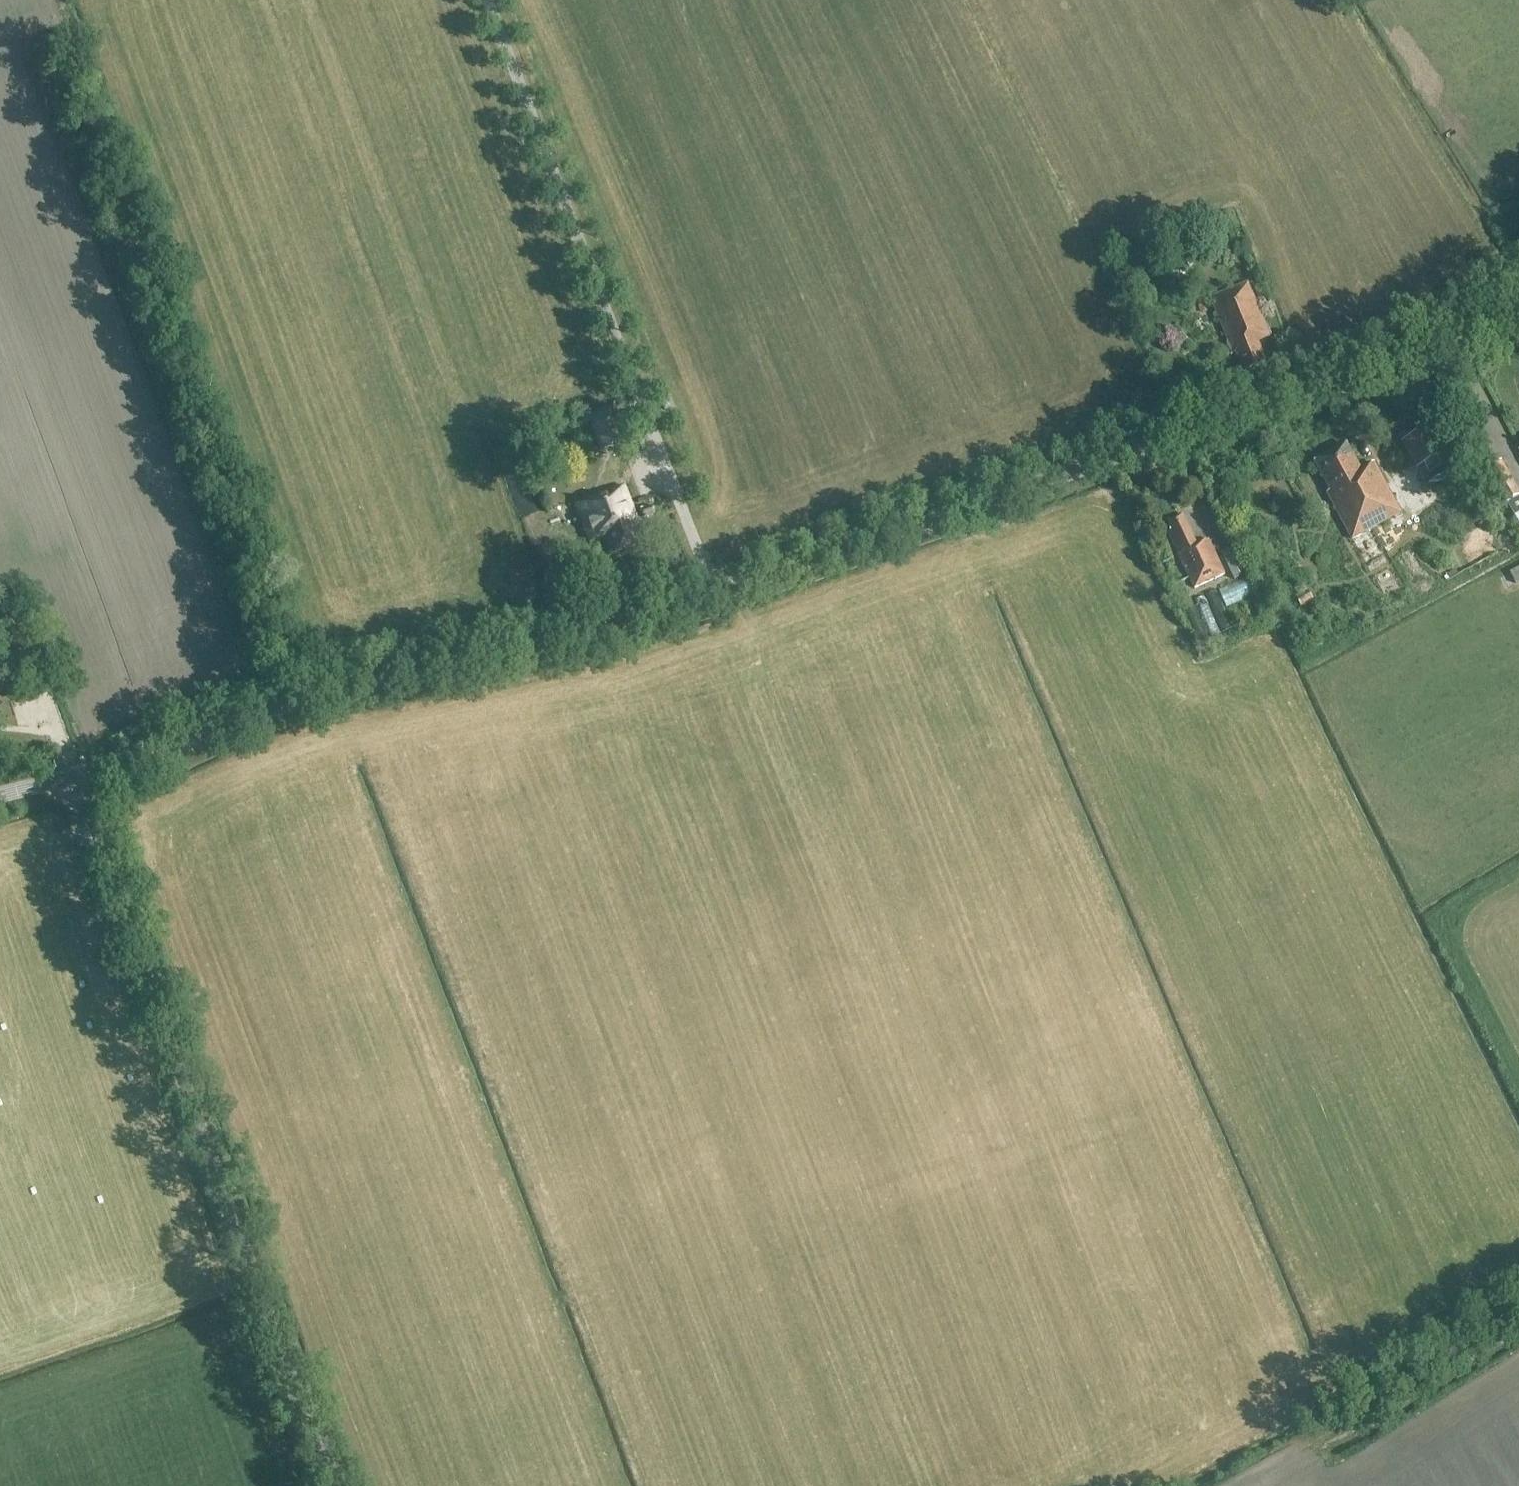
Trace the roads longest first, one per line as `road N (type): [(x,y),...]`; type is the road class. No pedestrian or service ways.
road 1 (unclassified): [(71,777),(333,690),(598,633),(1518,311)]
road 2 (tertiary): [(329,1485),(71,777)]

